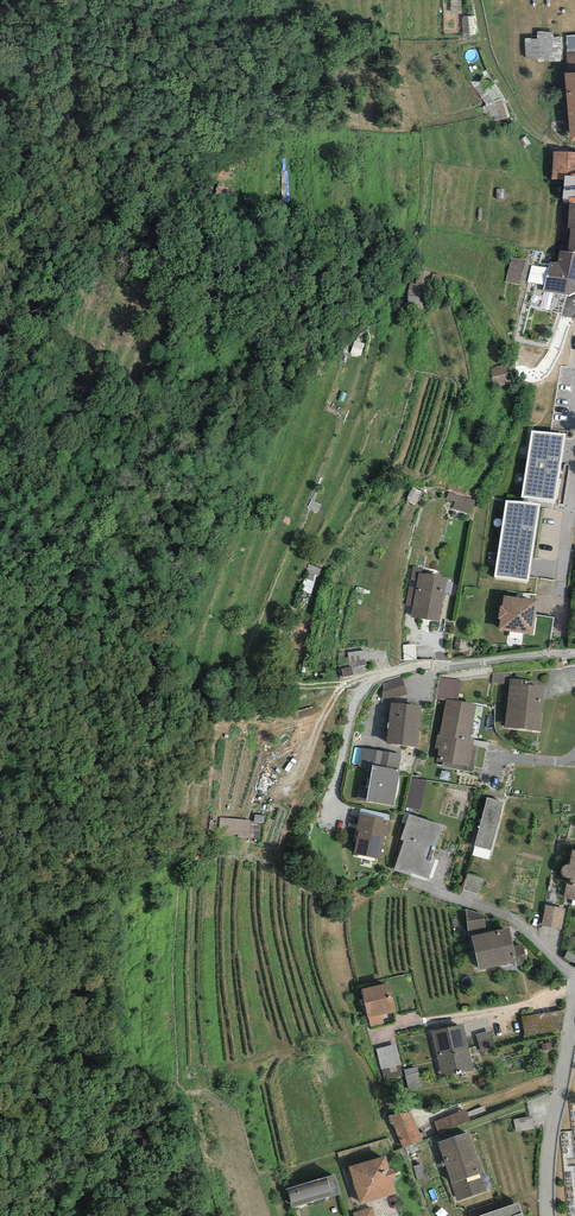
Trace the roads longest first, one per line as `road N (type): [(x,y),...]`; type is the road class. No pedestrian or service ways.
road 1 (residential): [(574,653),(422,667),(369,683),(352,704),(330,813)]
road 2 (residential): [(574,996),(545,1189),(548,1215)]

